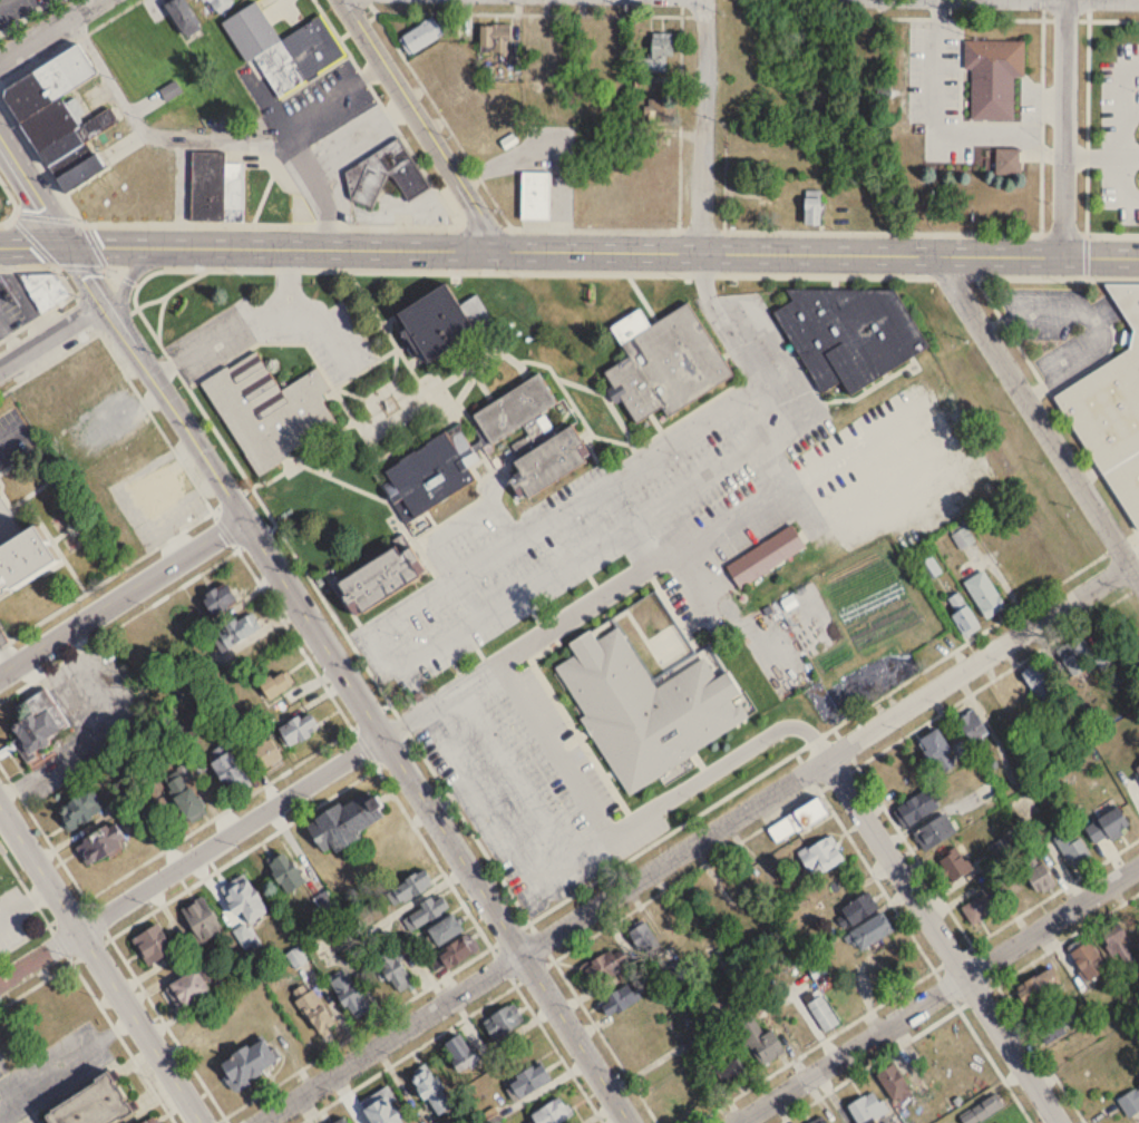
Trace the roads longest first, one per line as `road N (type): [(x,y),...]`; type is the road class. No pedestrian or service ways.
road 1 (secondary): [(0,245),(1138,256)]
road 2 (residential): [(254,1122),(1130,563)]
road 3 (residential): [(245,516),(631,1122)]
road 4 (residential): [(735,1122),(1138,864)]
road 5 (residential): [(0,979),(383,735)]
road 6 (residential): [(0,136),(99,303),(119,319),(245,516)]
road 7 (residential): [(827,758),(1061,1122)]
road 8 (residential): [(950,254),(955,289),(1138,576)]
road 9 (residential): [(203,1122),(0,808)]
road 10 (residential): [(0,673),(245,516)]
road 11 (residential): [(352,0),(497,248)]
road 12 (residential): [(1064,0),(1063,255)]
road 13 (residential): [(695,0),(705,19),(701,251)]
road 14 (residential): [(0,70),(110,0)]

